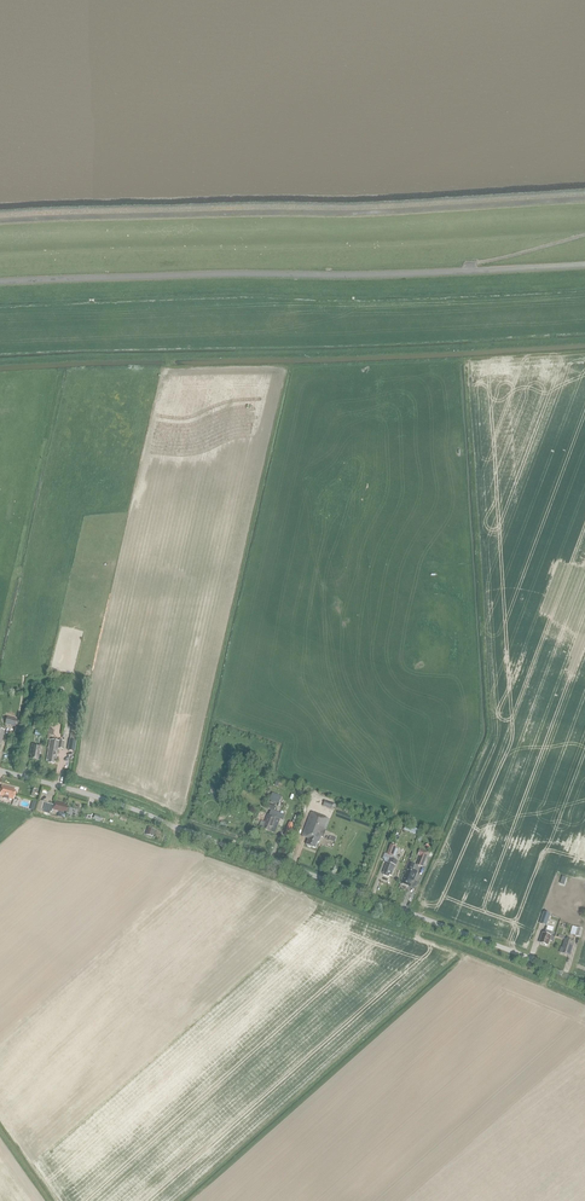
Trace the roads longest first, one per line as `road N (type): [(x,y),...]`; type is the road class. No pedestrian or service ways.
road 1 (unclassified): [(584,985),(129,808),(0,771)]
road 2 (unclassified): [(0,282),(584,266)]

